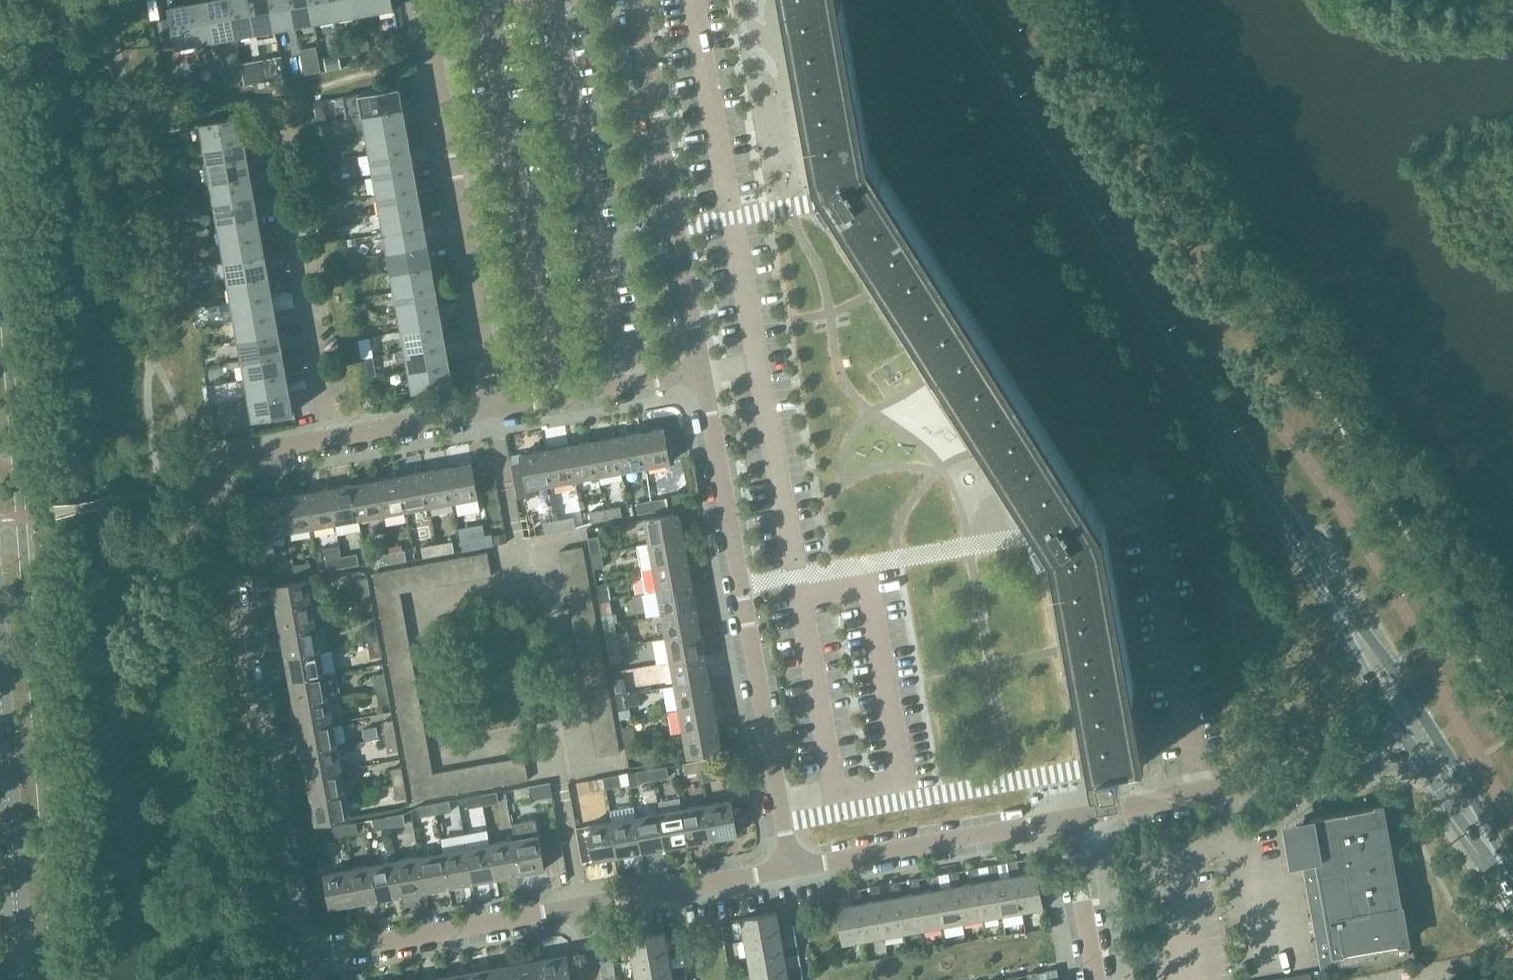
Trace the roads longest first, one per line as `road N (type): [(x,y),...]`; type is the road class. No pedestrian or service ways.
road 1 (residential): [(301,957),(214,462),(496,413)]
road 2 (secondary): [(953,0),(1336,600)]
road 3 (residential): [(785,870),(699,378)]
road 4 (residential): [(496,413),(424,0)]
road 5 (tertiary): [(23,979),(0,690)]
road 6 (residential): [(785,870),(1068,819)]
road 7 (residential): [(301,957),(582,907)]
road 8 (residential): [(1200,792),(1149,515)]
road 9 (residential): [(1200,792),(1379,758),(1406,739)]
road 10 (residential): [(582,907),(785,870)]
road 11 (residential): [(496,413),(699,378)]
road 12 (secondary): [(1406,739),(1512,884)]
road 13 (secondary): [(1512,875),(1431,726)]
road 14 (residential): [(1097,979),(1068,819)]
road 15 (secondary): [(1431,726),(1336,600)]
road 16 (secondary): [(1336,600),(1406,739)]
road 17 (residential): [(1068,819),(1200,792)]

